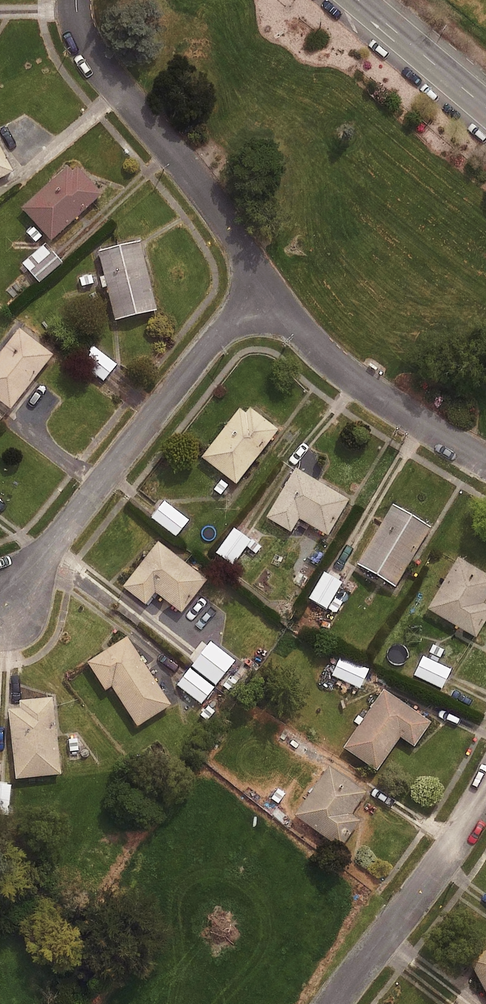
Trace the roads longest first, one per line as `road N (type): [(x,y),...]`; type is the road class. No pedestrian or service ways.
road 1 (residential): [(6,605),(258,283)]
road 2 (residential): [(258,283),(174,153),(95,64),(72,0)]
road 3 (residential): [(485,461),(339,368),(258,283)]
road 4 (residential): [(335,1003),(457,844),(485,792)]
road 5 (primary): [(359,0),(485,107)]

